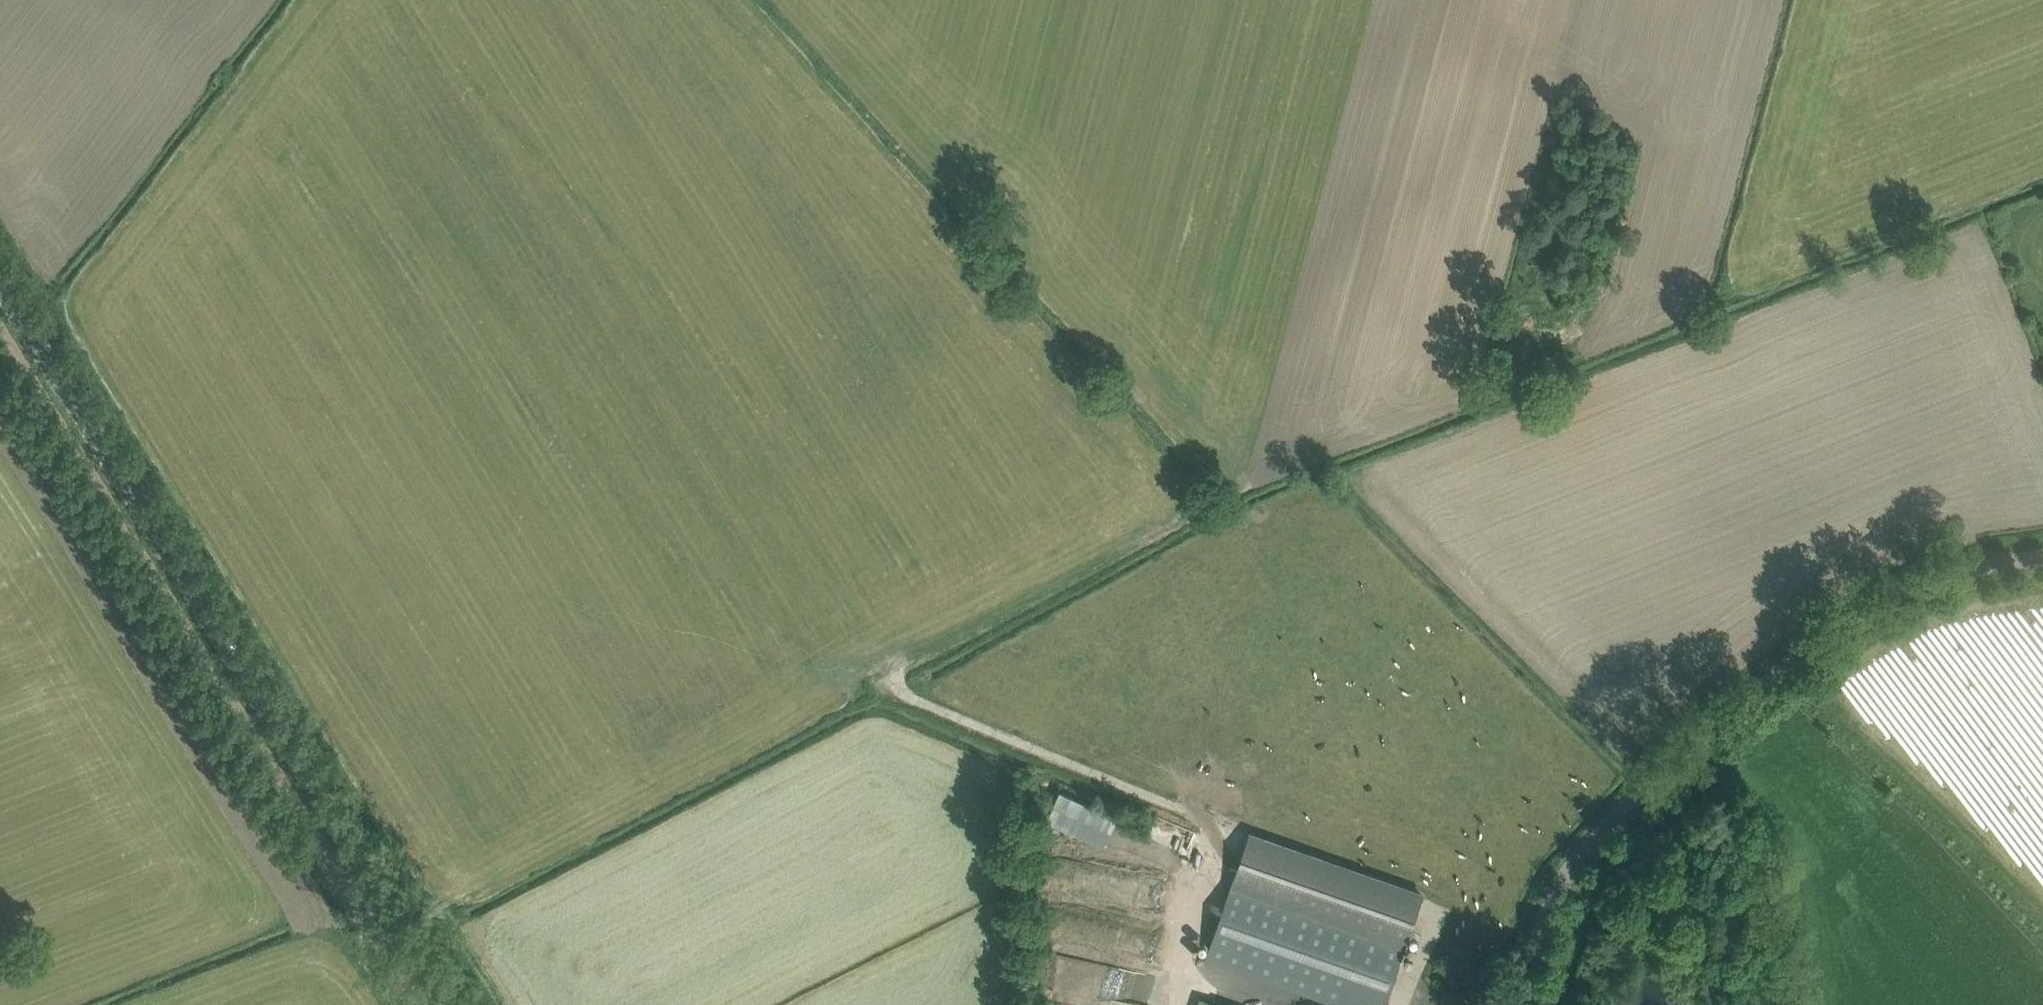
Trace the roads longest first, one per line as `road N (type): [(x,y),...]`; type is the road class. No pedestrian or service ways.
road 1 (tertiary): [(450,1004),(0,284)]
road 2 (unclassified): [(1515,1004),(1574,864),(1692,745),(1875,605),(1917,583),(2042,557)]

